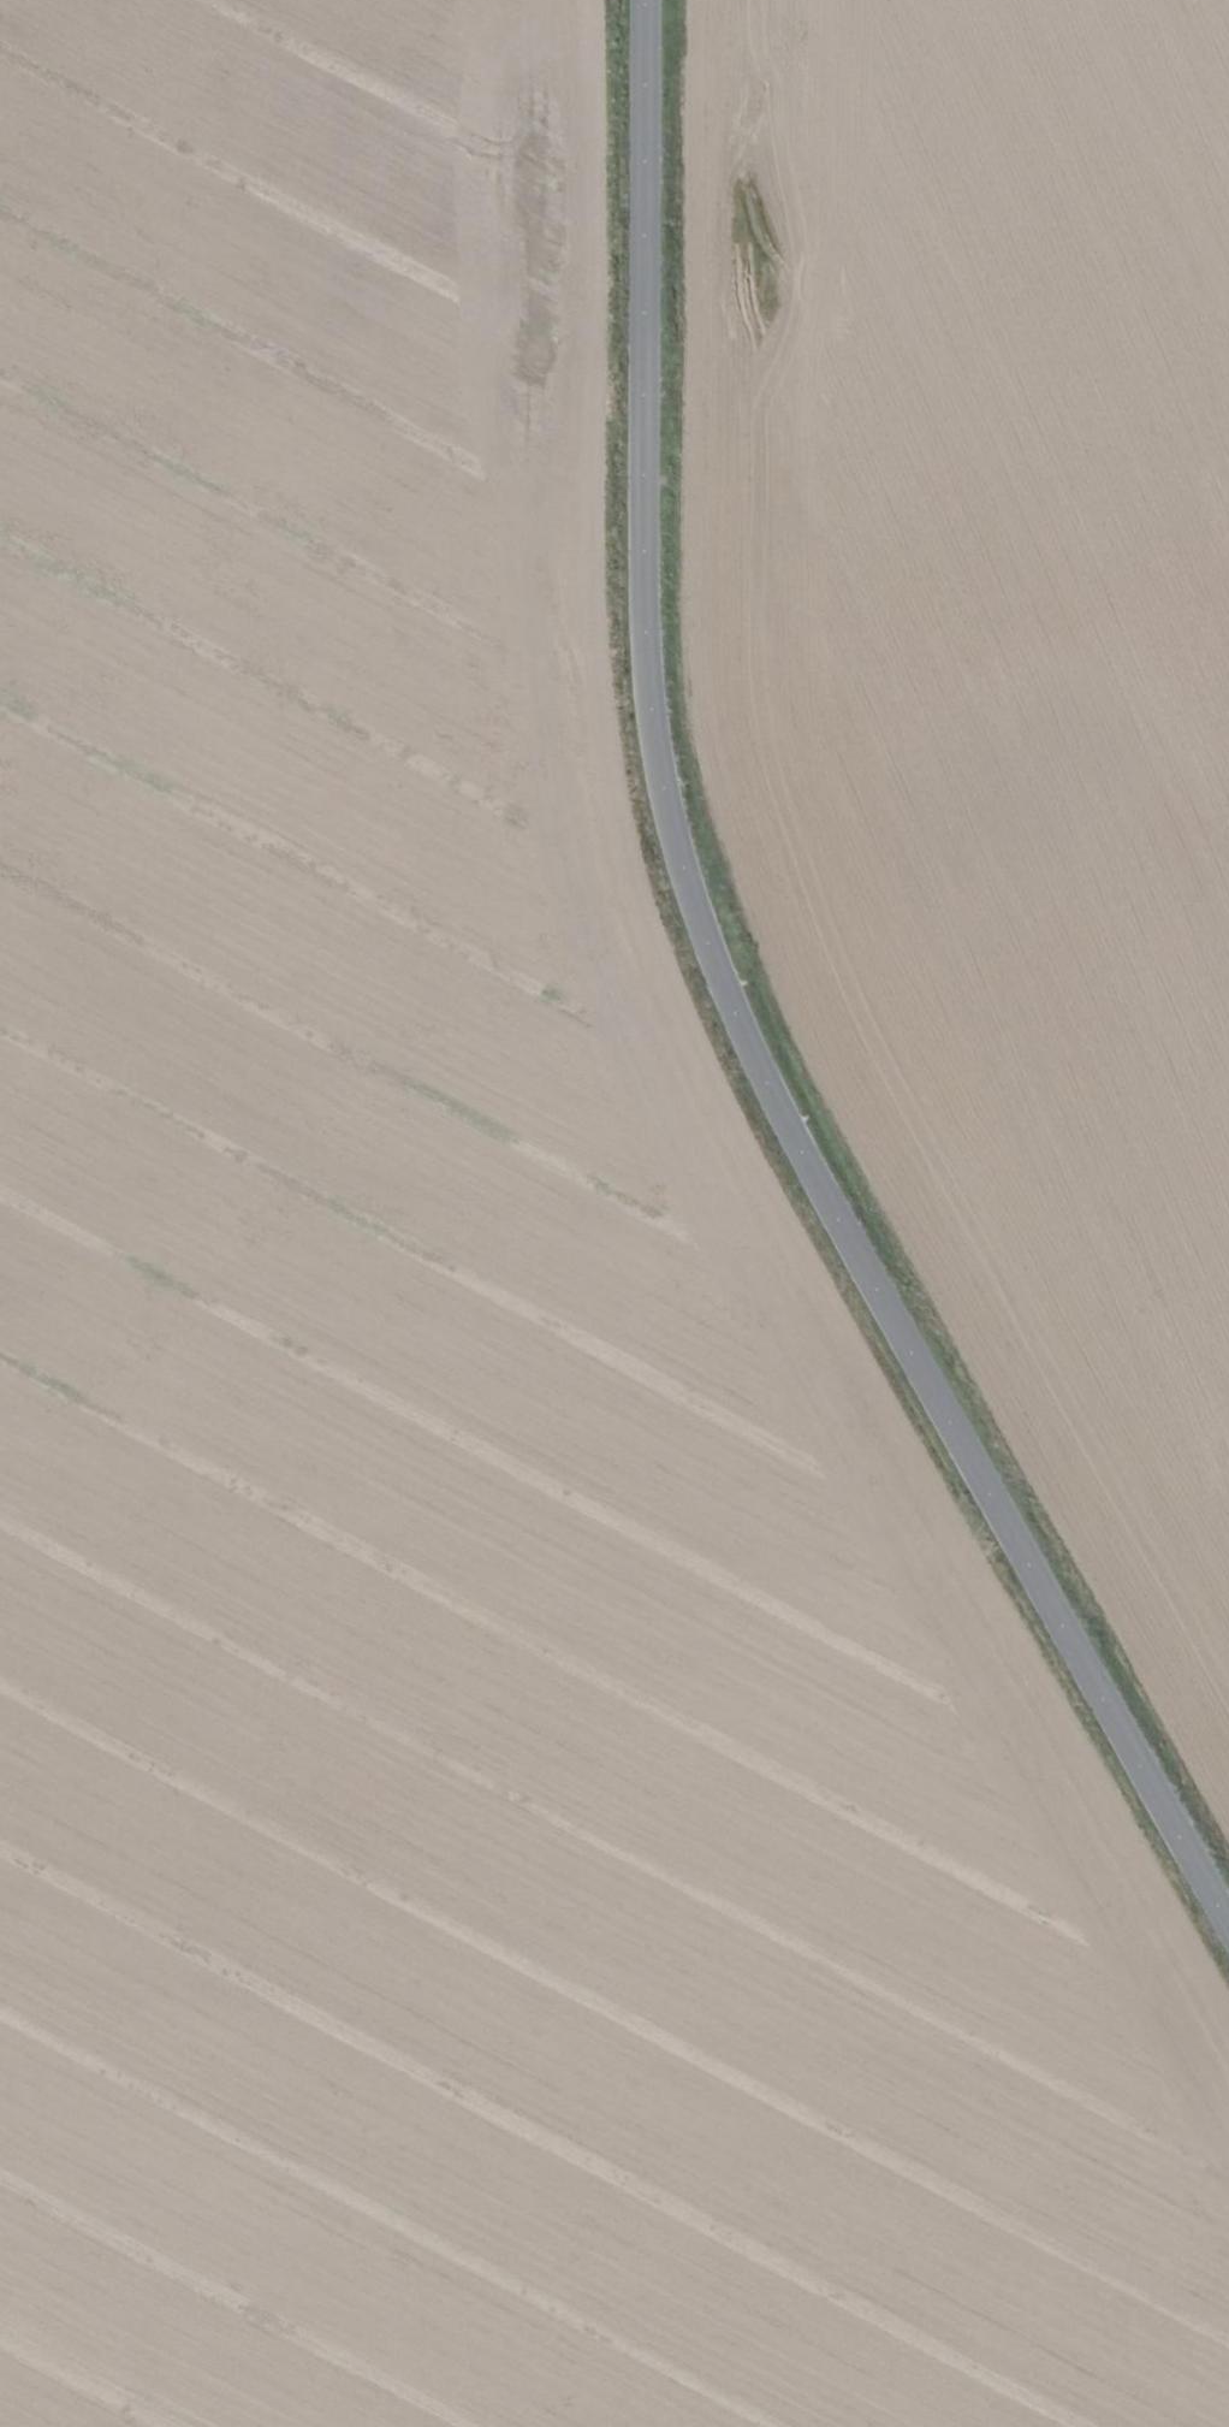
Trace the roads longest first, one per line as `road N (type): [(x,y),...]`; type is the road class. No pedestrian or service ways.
road 1 (tertiary): [(645,0),(646,632),(664,788),(684,869),(735,1015),(802,1153),(1228,1927)]

